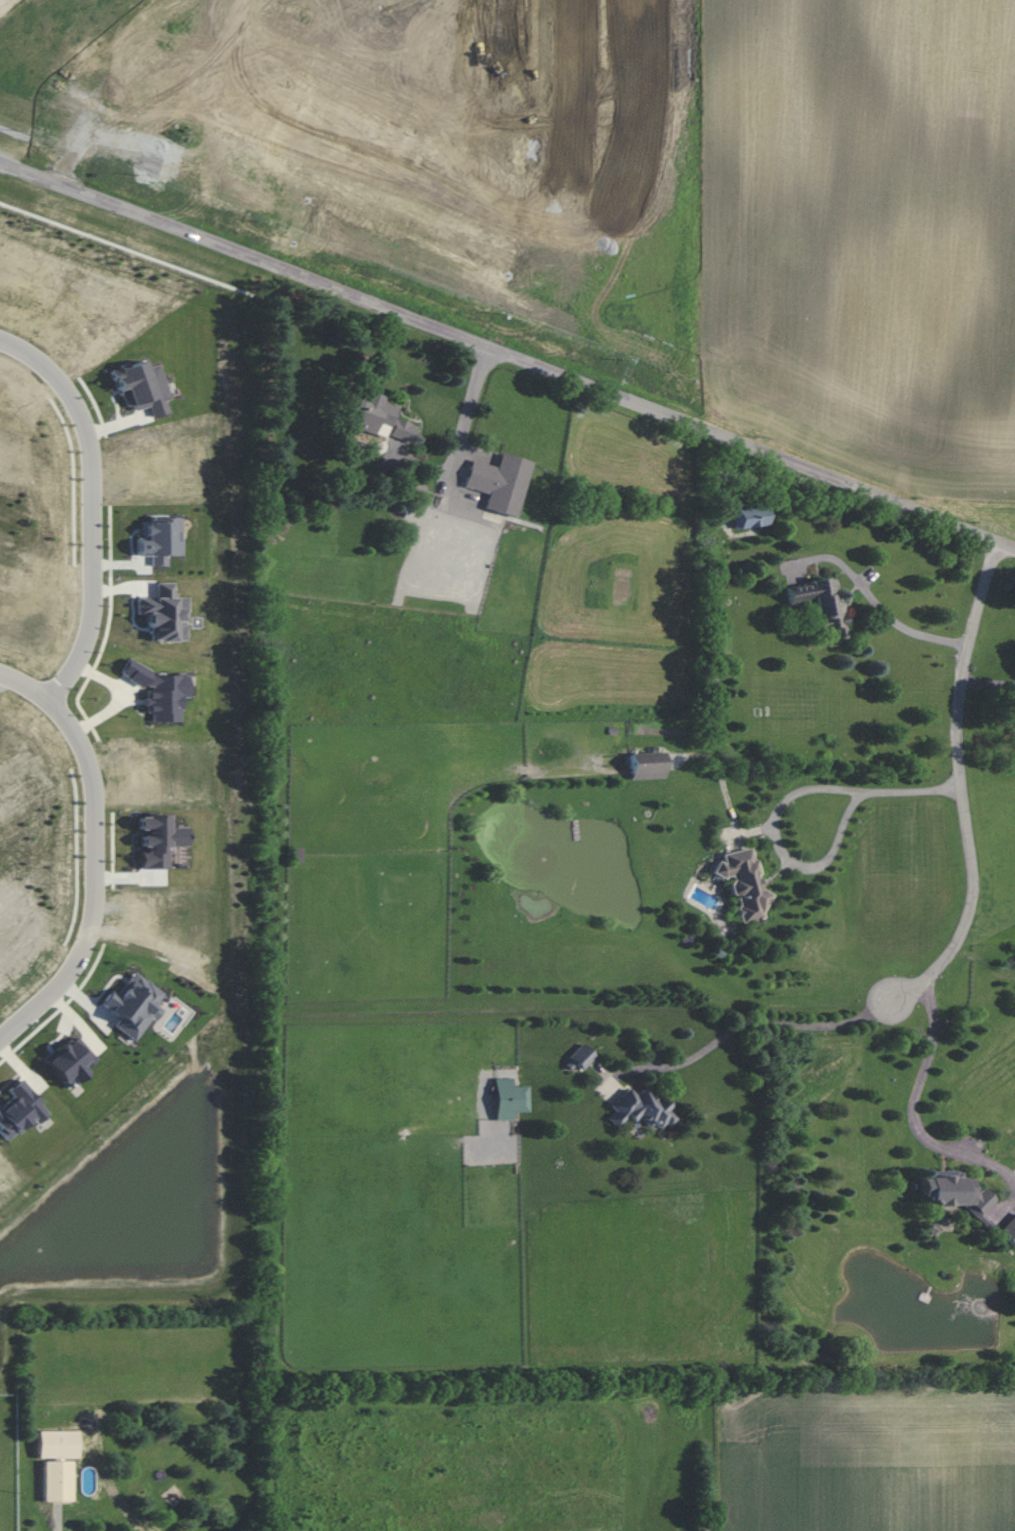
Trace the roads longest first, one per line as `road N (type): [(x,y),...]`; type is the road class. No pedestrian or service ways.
road 1 (residential): [(0,162),(1014,547)]
road 2 (residential): [(576,0),(574,130),(541,152),(325,75),(309,57),(308,35),(344,0)]
road 3 (residential): [(997,540),(961,701),(972,913),(948,958),(898,1001)]
road 4 (residential): [(0,674),(45,698),(68,724),(95,796),(94,913),(81,952),(0,1034)]
road 5 (residential): [(45,698),(78,662),(90,626),(92,453),(75,395),(49,366),(0,339)]

